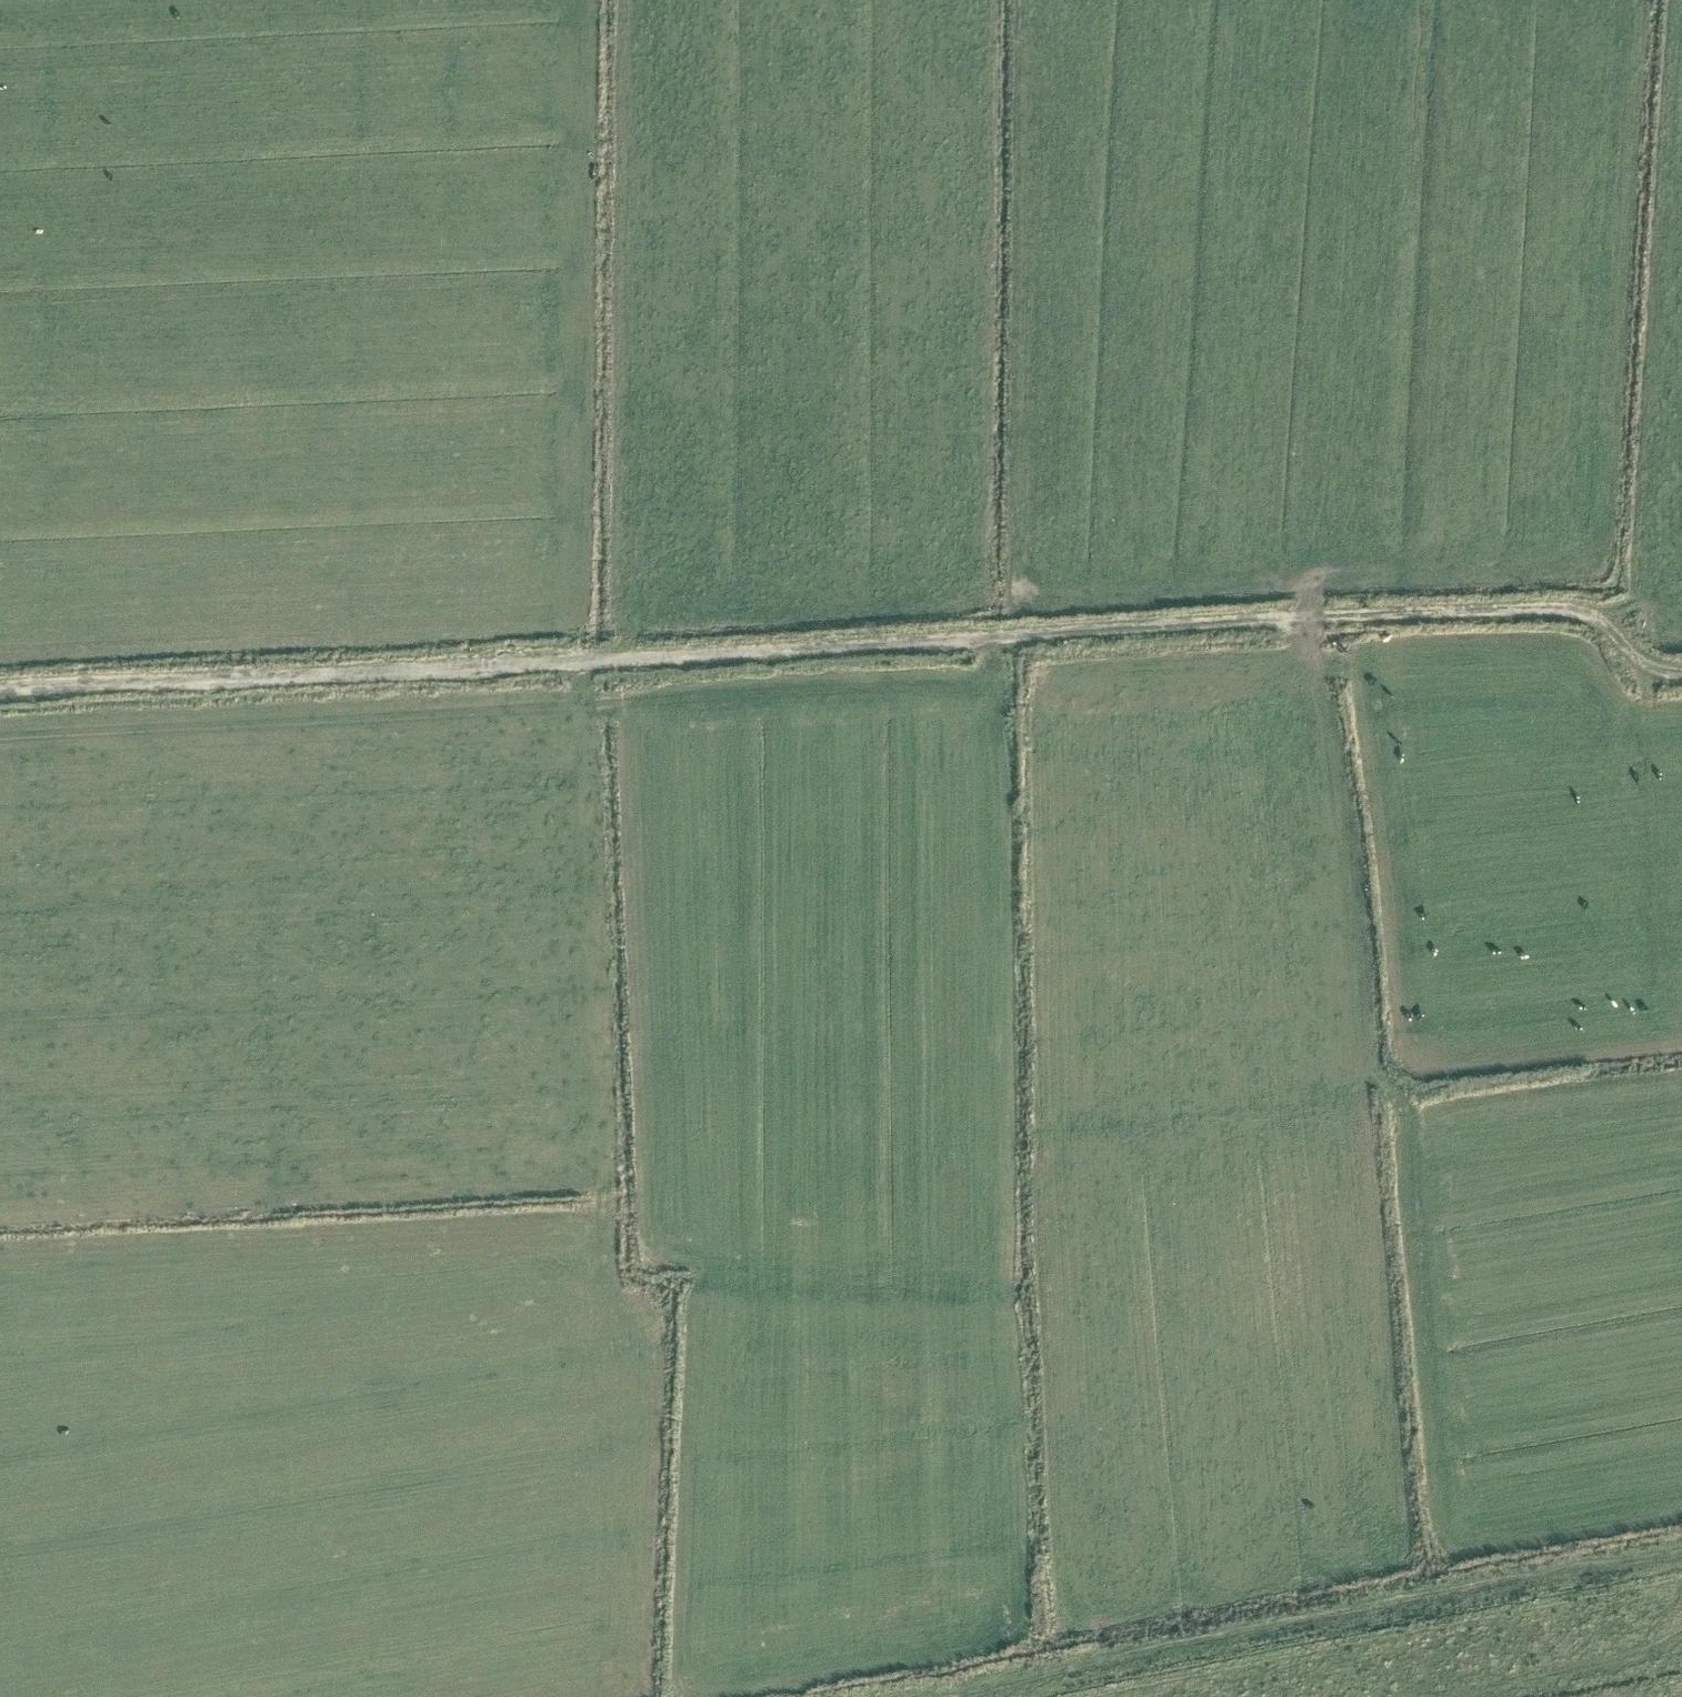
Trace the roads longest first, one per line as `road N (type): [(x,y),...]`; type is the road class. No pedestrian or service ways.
road 1 (track): [(1681,674),(1658,675),(1580,608),(0,684)]

